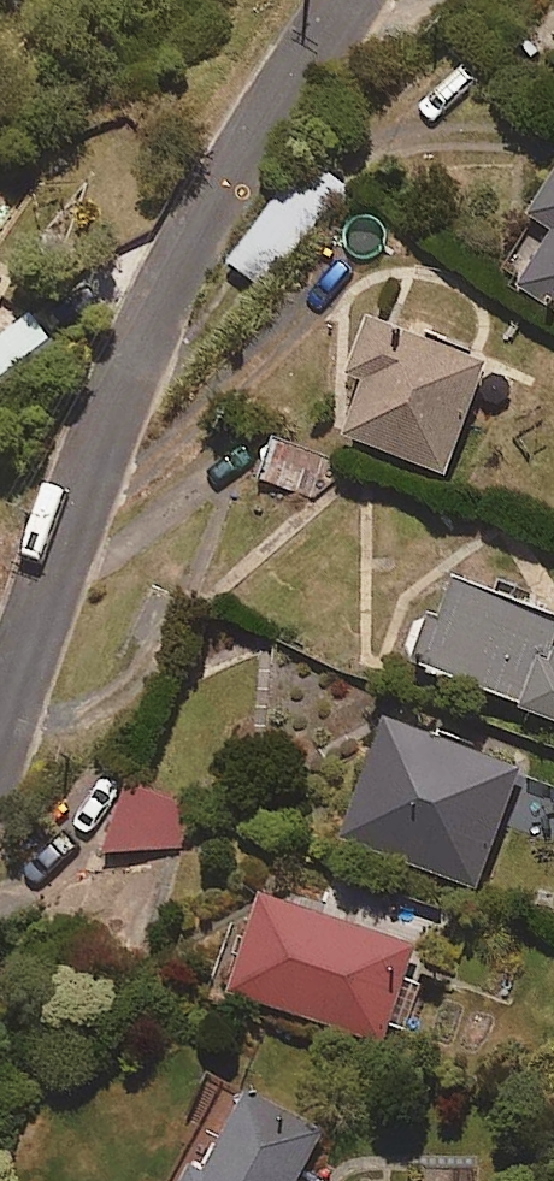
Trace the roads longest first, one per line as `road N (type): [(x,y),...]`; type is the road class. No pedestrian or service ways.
road 1 (residential): [(337,0),(219,181),(161,292),(0,743)]

